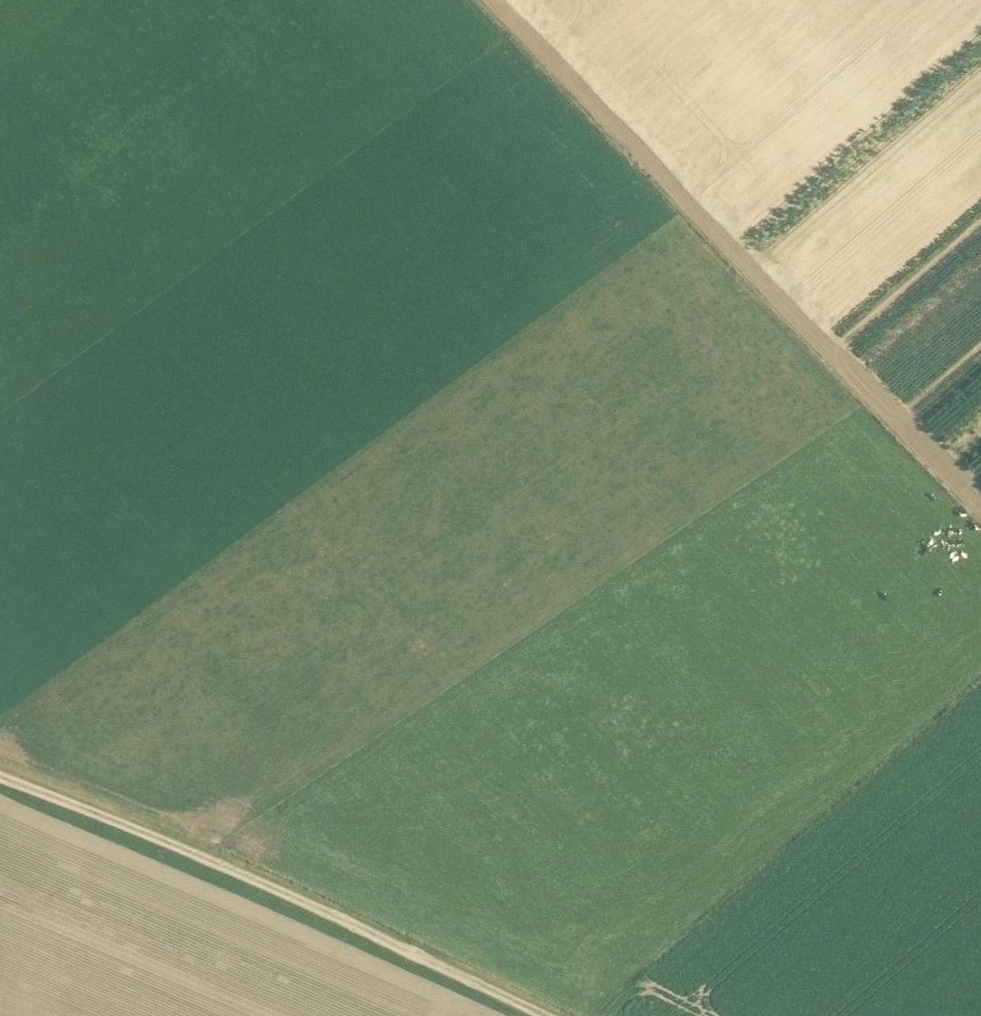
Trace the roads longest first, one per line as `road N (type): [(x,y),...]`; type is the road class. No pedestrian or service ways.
road 1 (track): [(0,768),(540,1015)]

